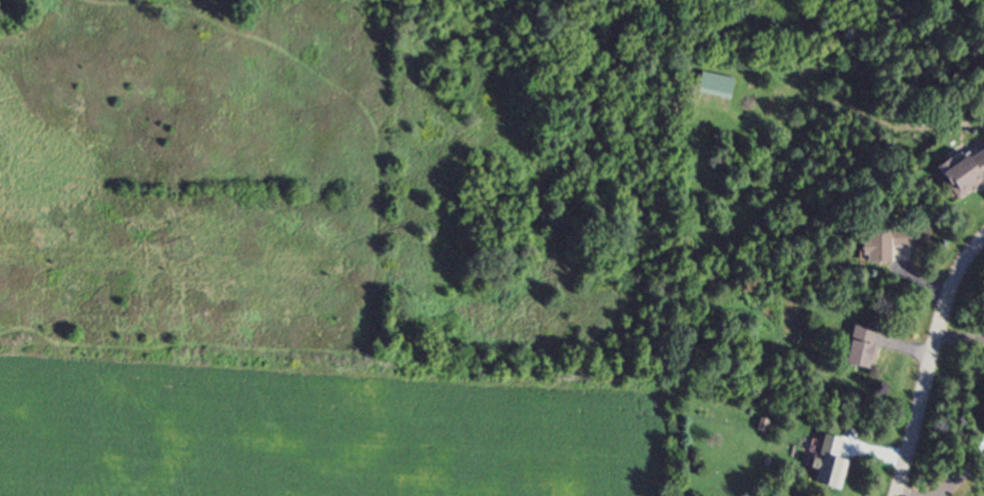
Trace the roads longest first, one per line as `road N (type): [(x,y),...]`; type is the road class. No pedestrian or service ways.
road 1 (residential): [(900,495),(938,334),(958,275),(983,237)]

